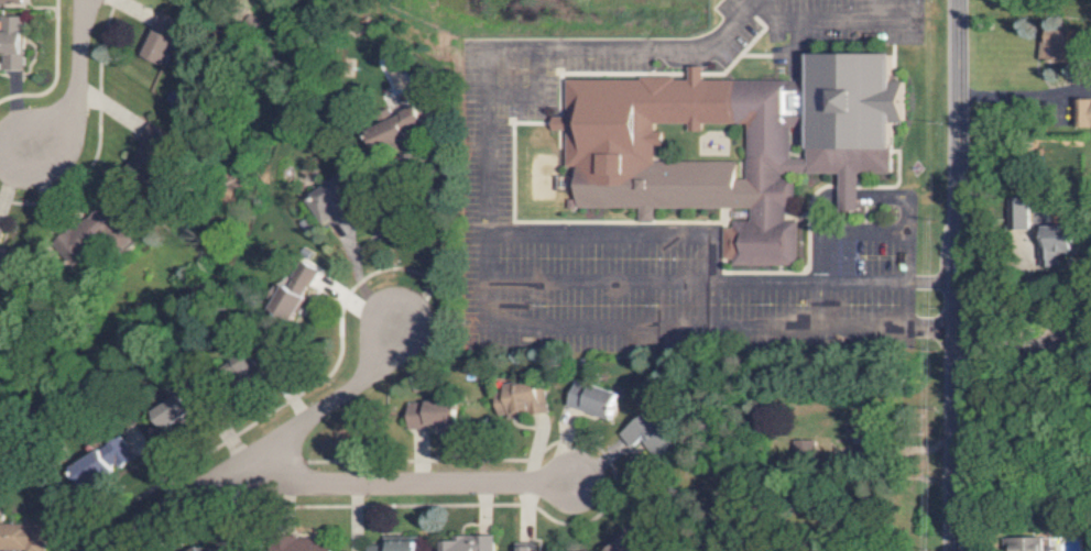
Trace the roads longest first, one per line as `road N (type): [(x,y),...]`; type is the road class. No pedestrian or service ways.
road 1 (residential): [(957,0),(956,550)]
road 2 (residential): [(105,550),(362,385),(410,328)]
road 3 (residential): [(217,480),(574,485)]
road 4 (residential): [(82,0),(75,101),(62,125),(22,158)]
road 5 (residential): [(956,338),(1090,334)]

